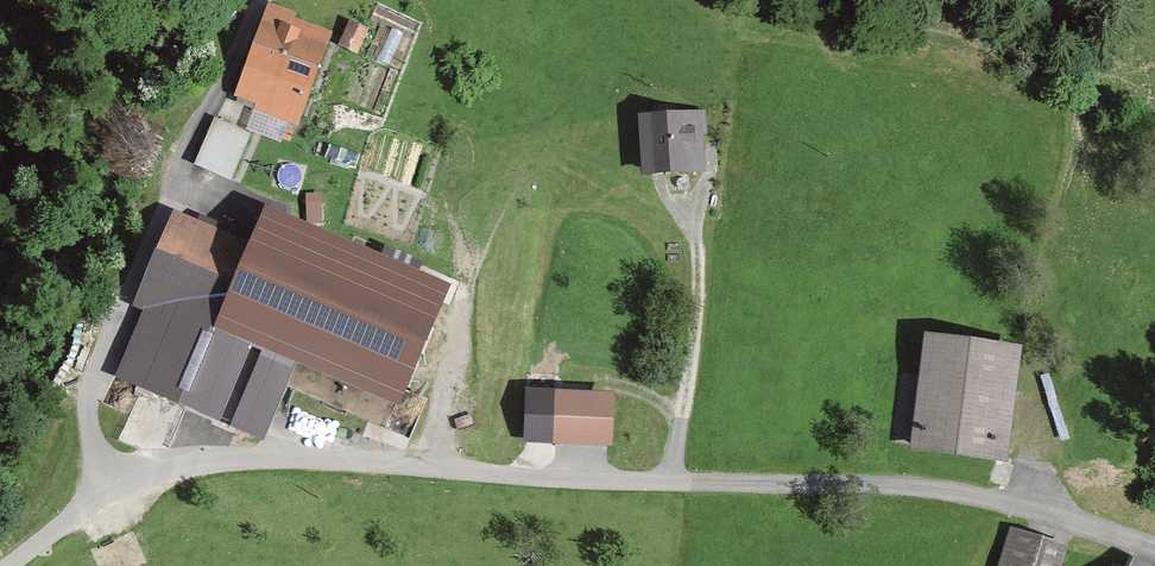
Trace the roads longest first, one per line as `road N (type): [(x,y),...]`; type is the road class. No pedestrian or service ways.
road 1 (residential): [(9,565),(116,492),(241,462),(983,498),(1154,548)]
road 2 (track): [(116,492),(89,401),(173,179),(263,0)]
road 3 (track): [(687,205),(703,267),(673,481)]

